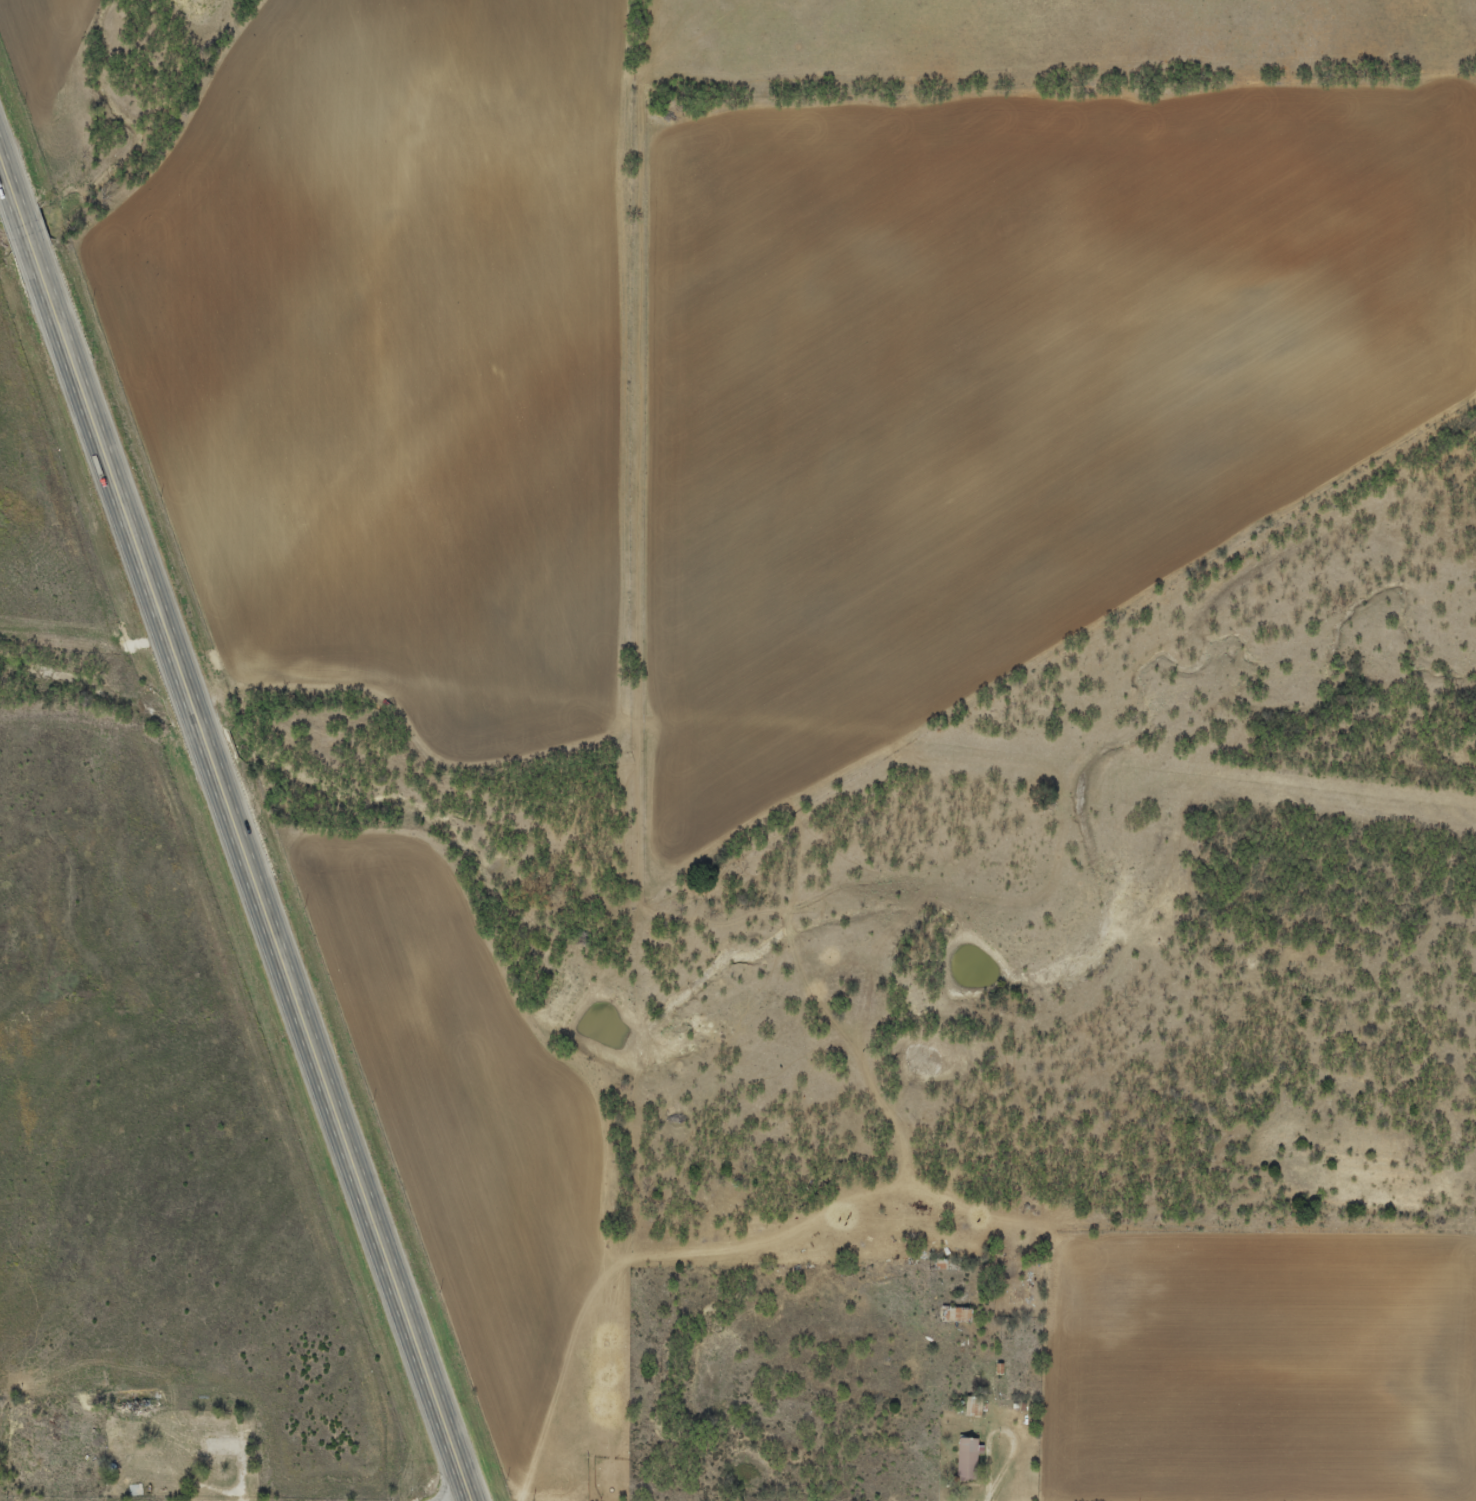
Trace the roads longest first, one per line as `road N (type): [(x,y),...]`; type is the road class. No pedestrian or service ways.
road 1 (trunk): [(471,1500),(0,160)]

